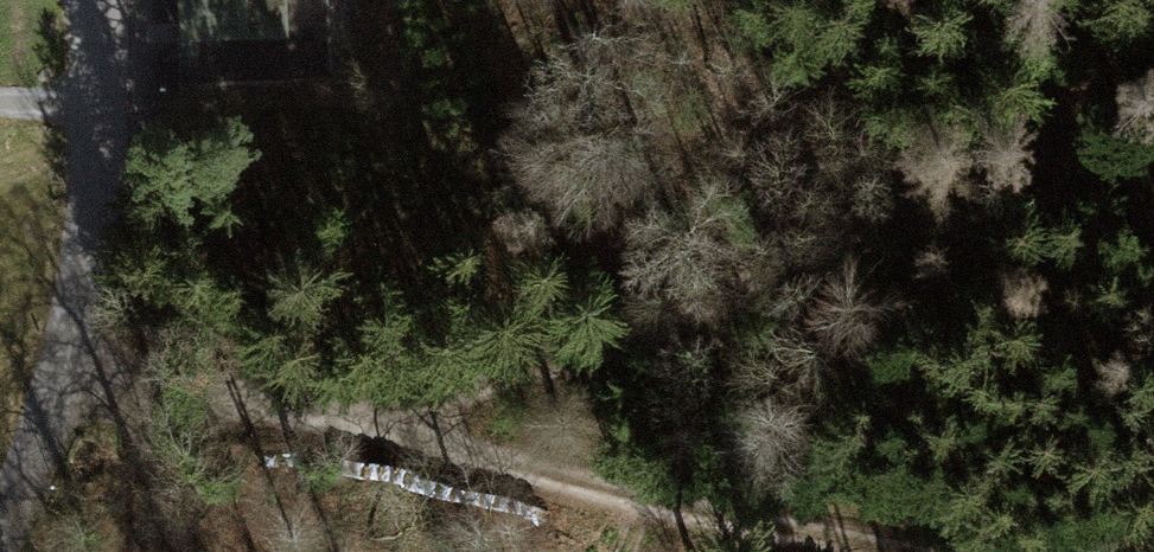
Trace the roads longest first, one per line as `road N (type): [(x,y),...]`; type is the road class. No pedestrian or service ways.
road 1 (track): [(360,428),(794,274),(1153,41)]
road 2 (track): [(66,372),(932,551)]
road 3 (unclassified): [(91,0),(94,180),(66,372),(0,513)]

